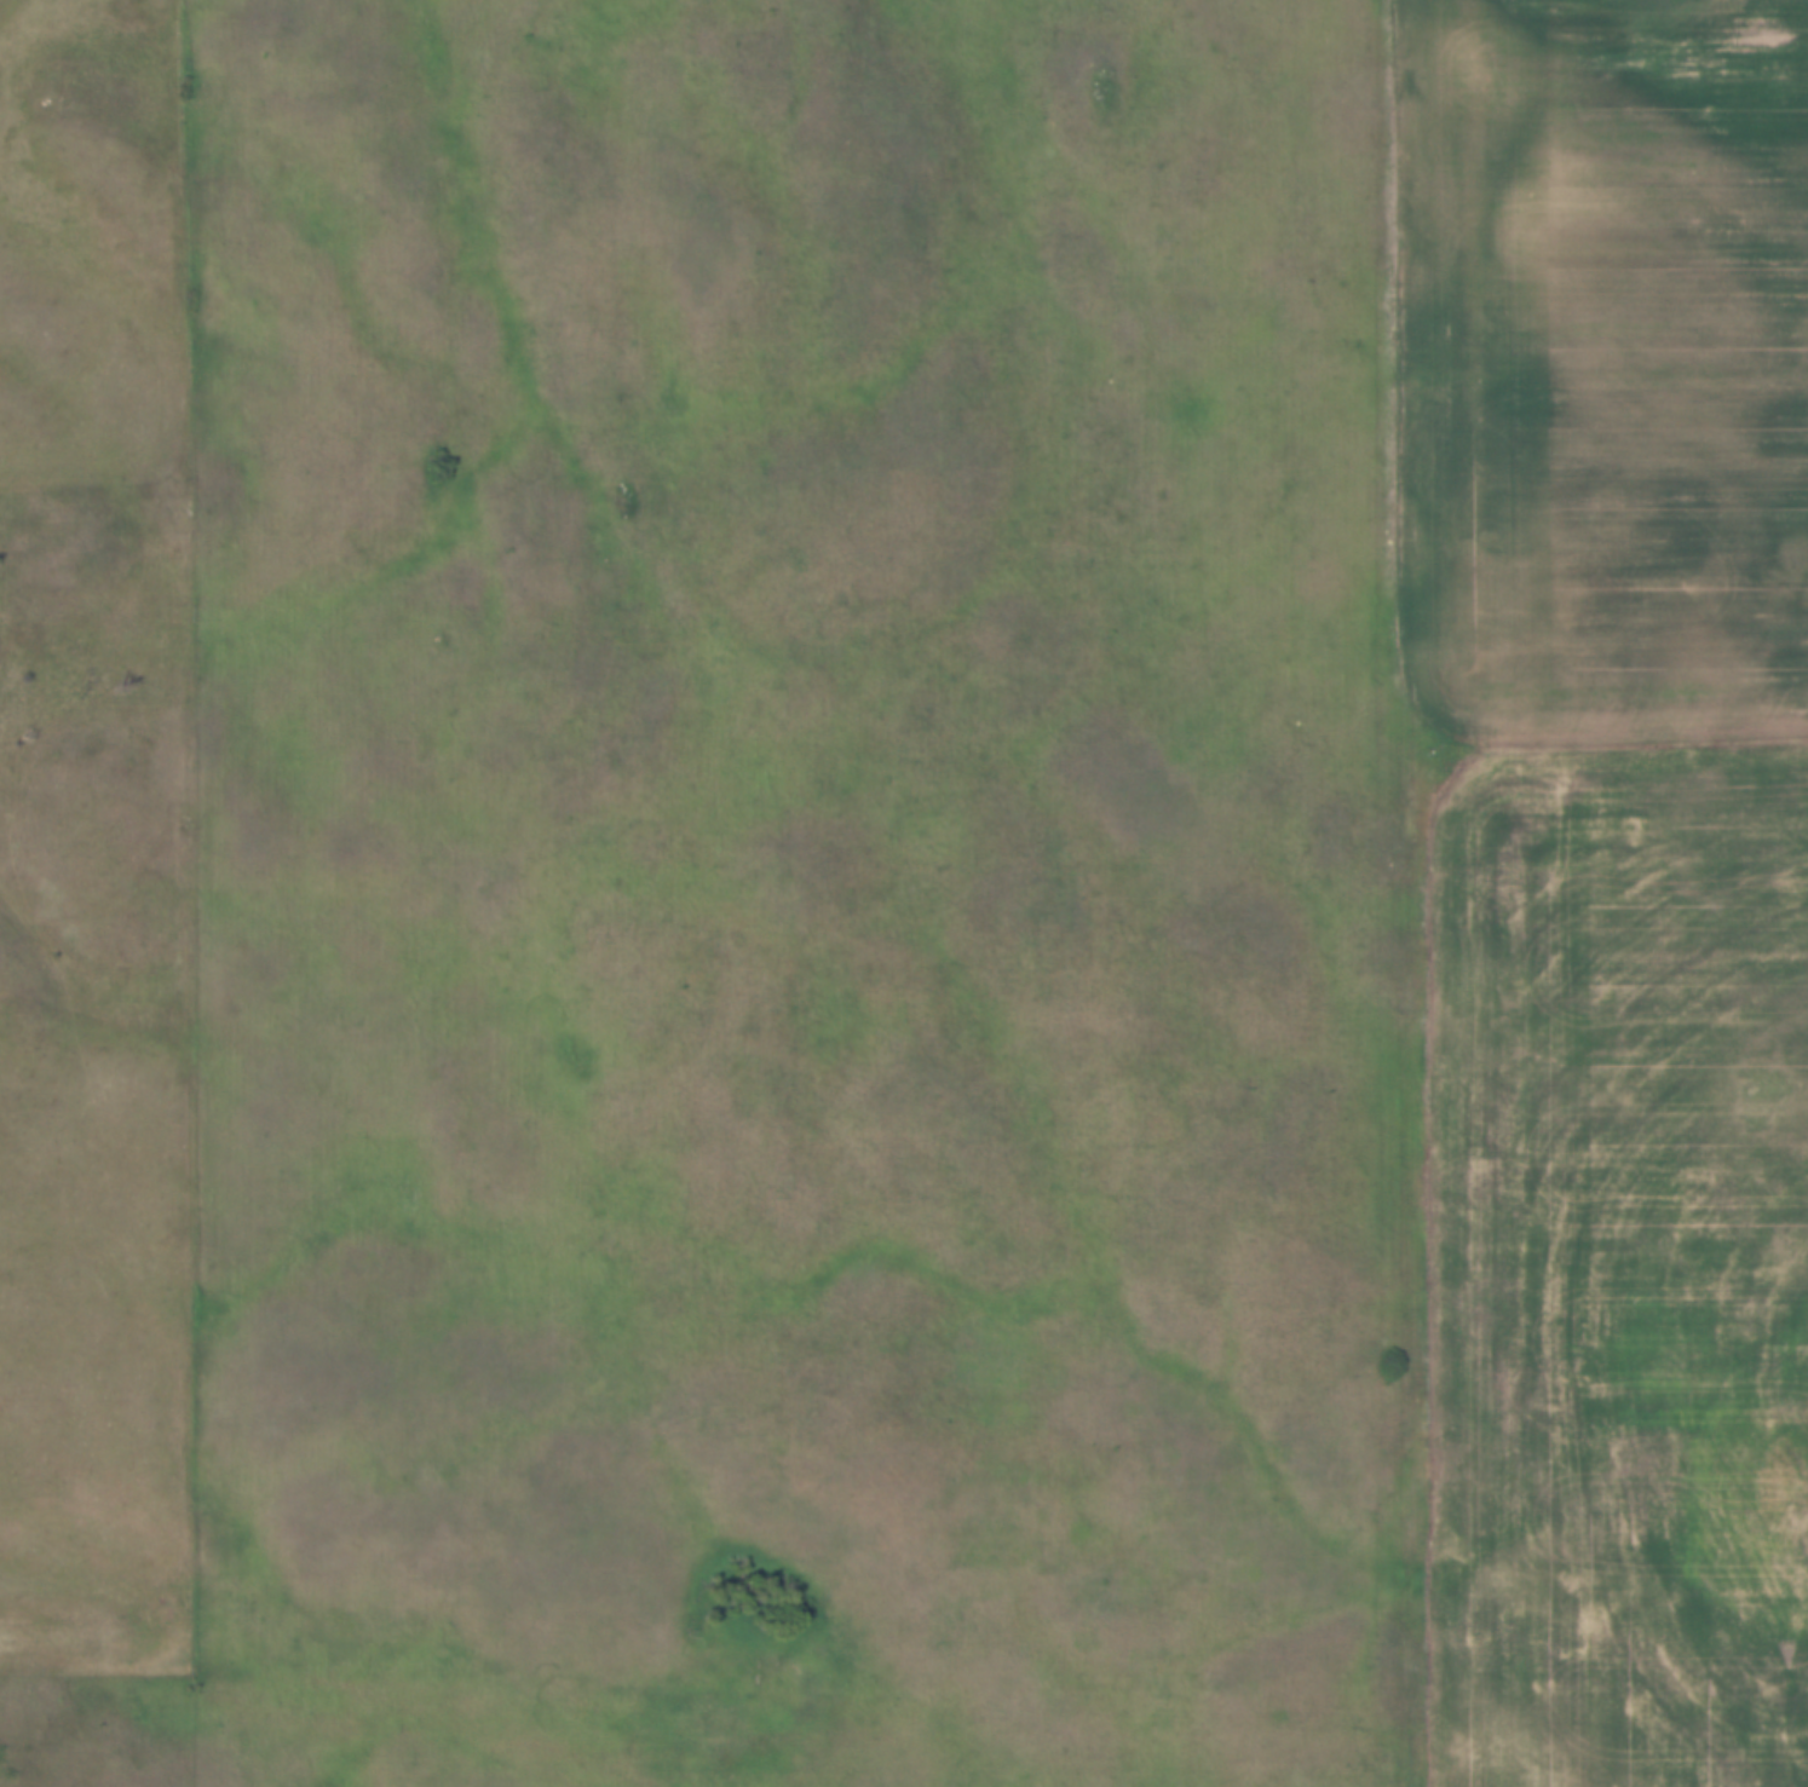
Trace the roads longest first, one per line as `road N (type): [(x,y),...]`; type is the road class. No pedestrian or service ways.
road 1 (track): [(1412,1786),(1413,799),(1398,0)]

